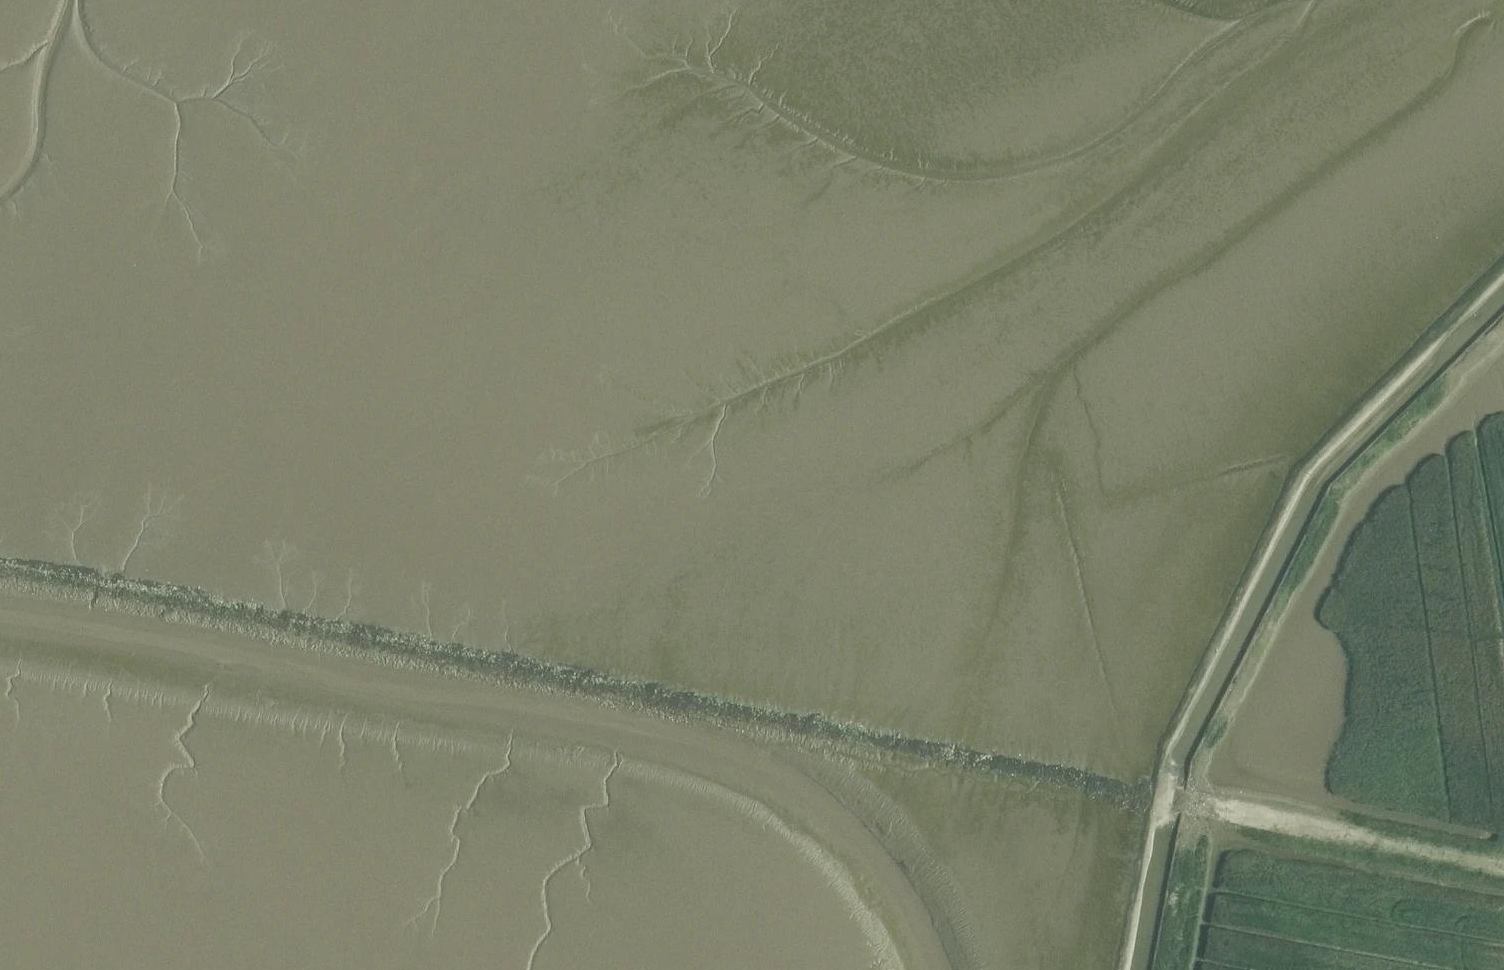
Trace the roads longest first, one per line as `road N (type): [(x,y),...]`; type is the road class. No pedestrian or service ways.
road 1 (track): [(1503,869),(1163,800)]

